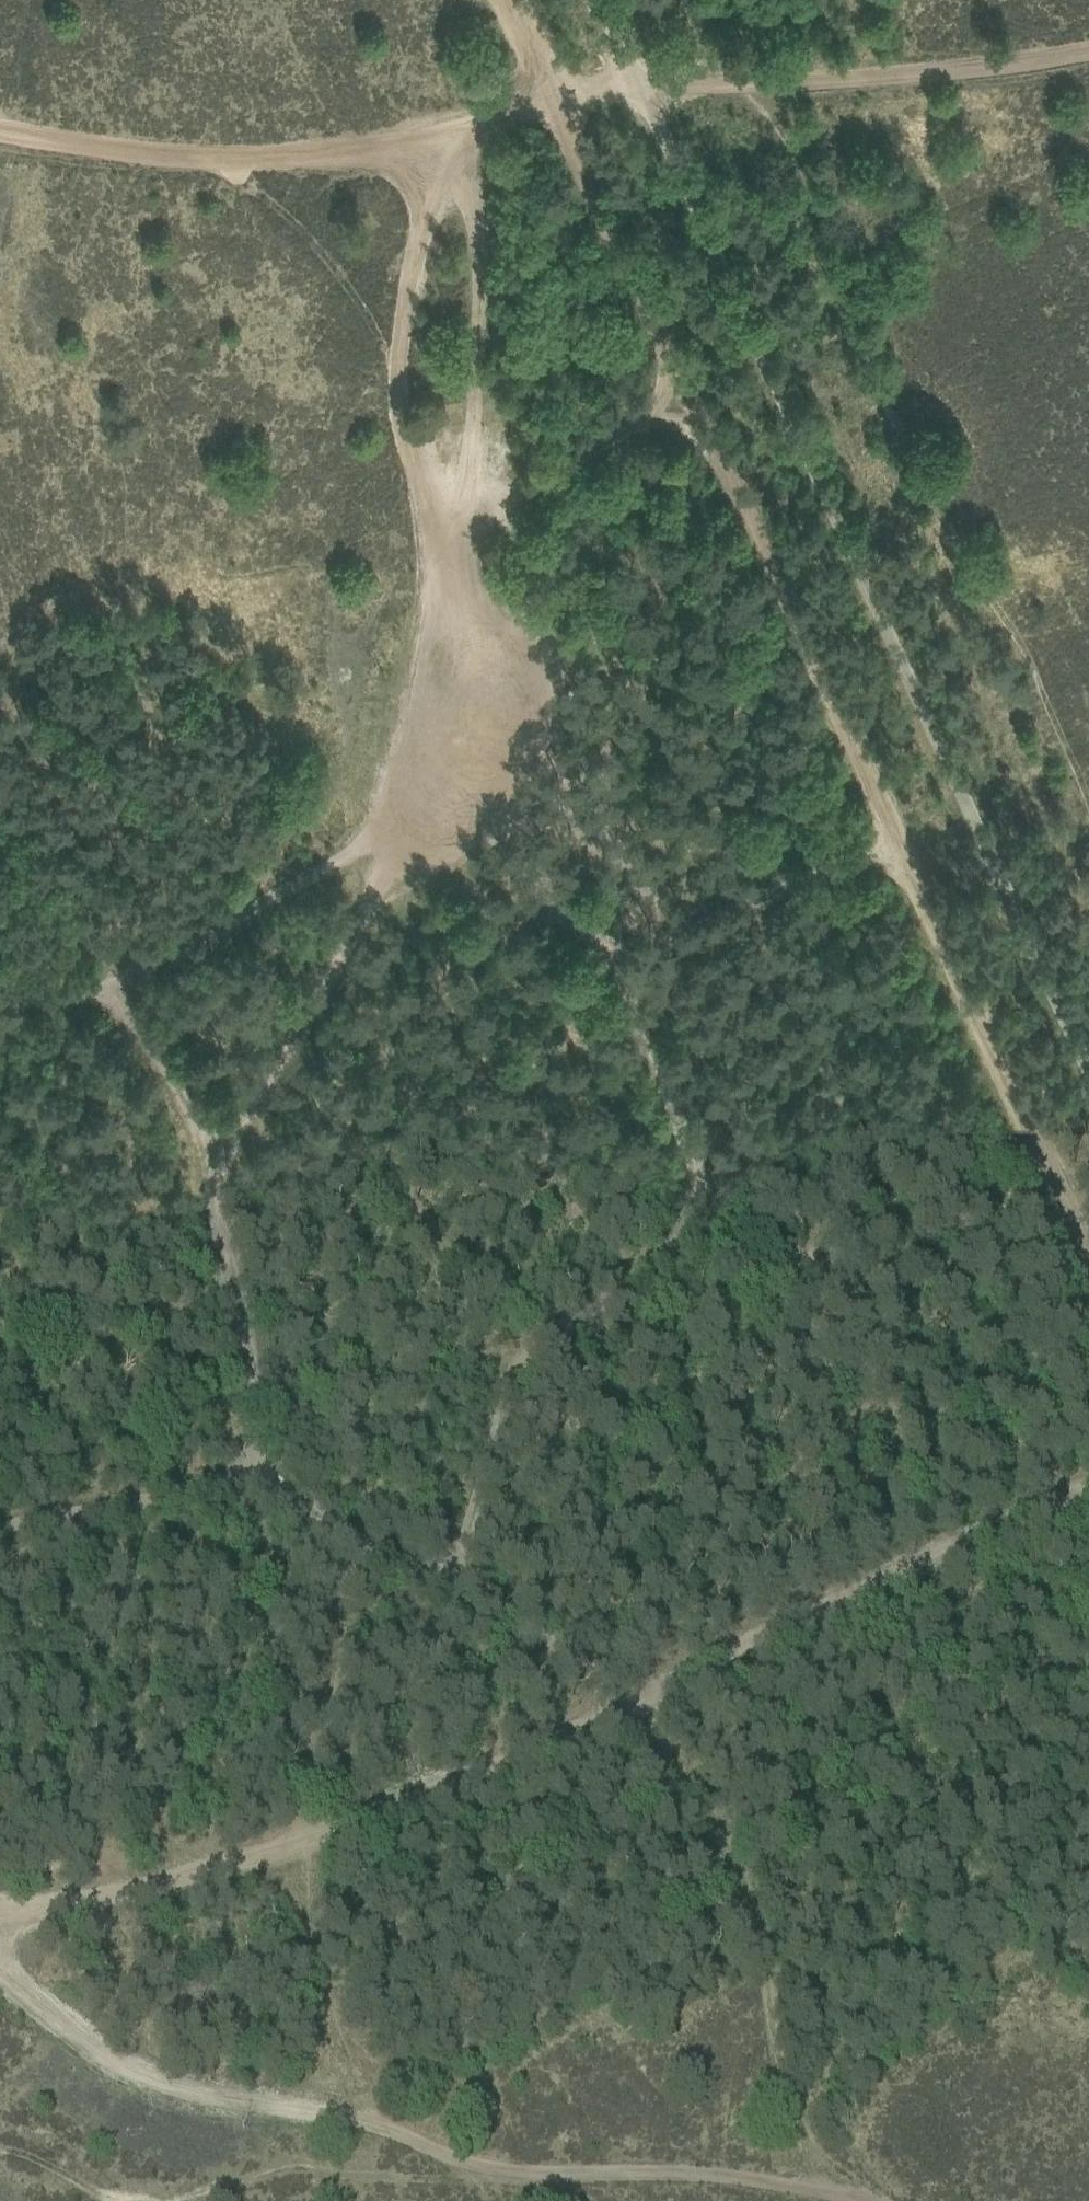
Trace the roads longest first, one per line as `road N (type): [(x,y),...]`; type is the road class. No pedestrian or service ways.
road 1 (track): [(495,0),(723,437),(1088,1241)]
road 2 (track): [(0,1937),(369,1827),(1088,1472)]
road 3 (track): [(0,987),(132,979),(273,906),(393,817),(460,699),(440,505),(410,383),(412,291),(439,127)]
road 4 (unclassified): [(1088,1037),(712,187),(612,0)]
road 5 (track): [(0,1968),(118,2069),(193,2097),(363,2122),(490,2170),(759,2184),(835,2200)]
road 6 (track): [(132,979),(202,1139),(254,1295),(271,1465),(242,1502),(122,1496),(0,1522)]
road 7 (track): [(654,81),(542,100),(379,143),(190,152),(0,131)]
road 8 (track): [(271,1465),(316,1500),(447,1543),(648,1693)]
road 9 (track): [(654,81),(749,83),(1088,37)]
road 10 (track): [(215,1179),(365,943),(393,817)]
road 11 (track): [(443,536),(697,387)]

